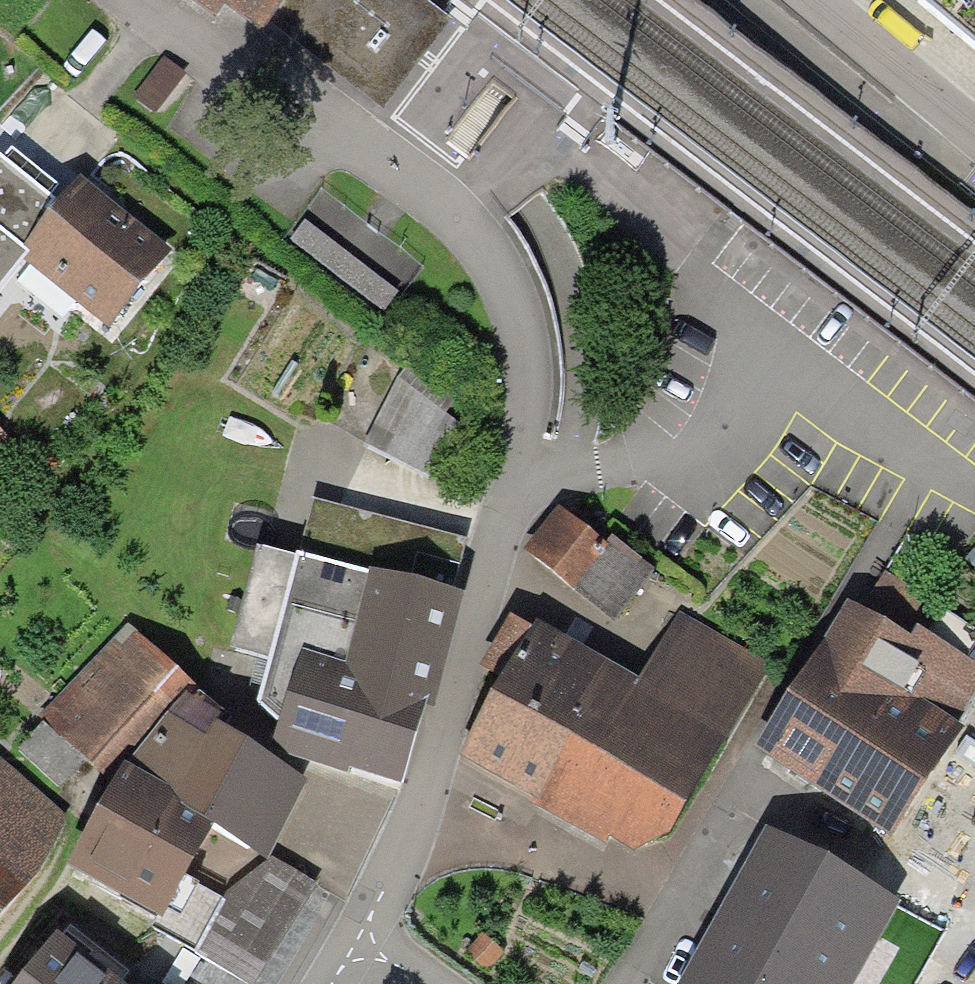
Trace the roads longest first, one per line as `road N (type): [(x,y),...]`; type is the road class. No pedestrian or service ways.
road 1 (residential): [(113,0),(316,147),(422,196),(477,246),(509,311),(525,384),(514,487),(467,656),(355,945)]
road 2 (residential): [(792,0),(974,143)]

